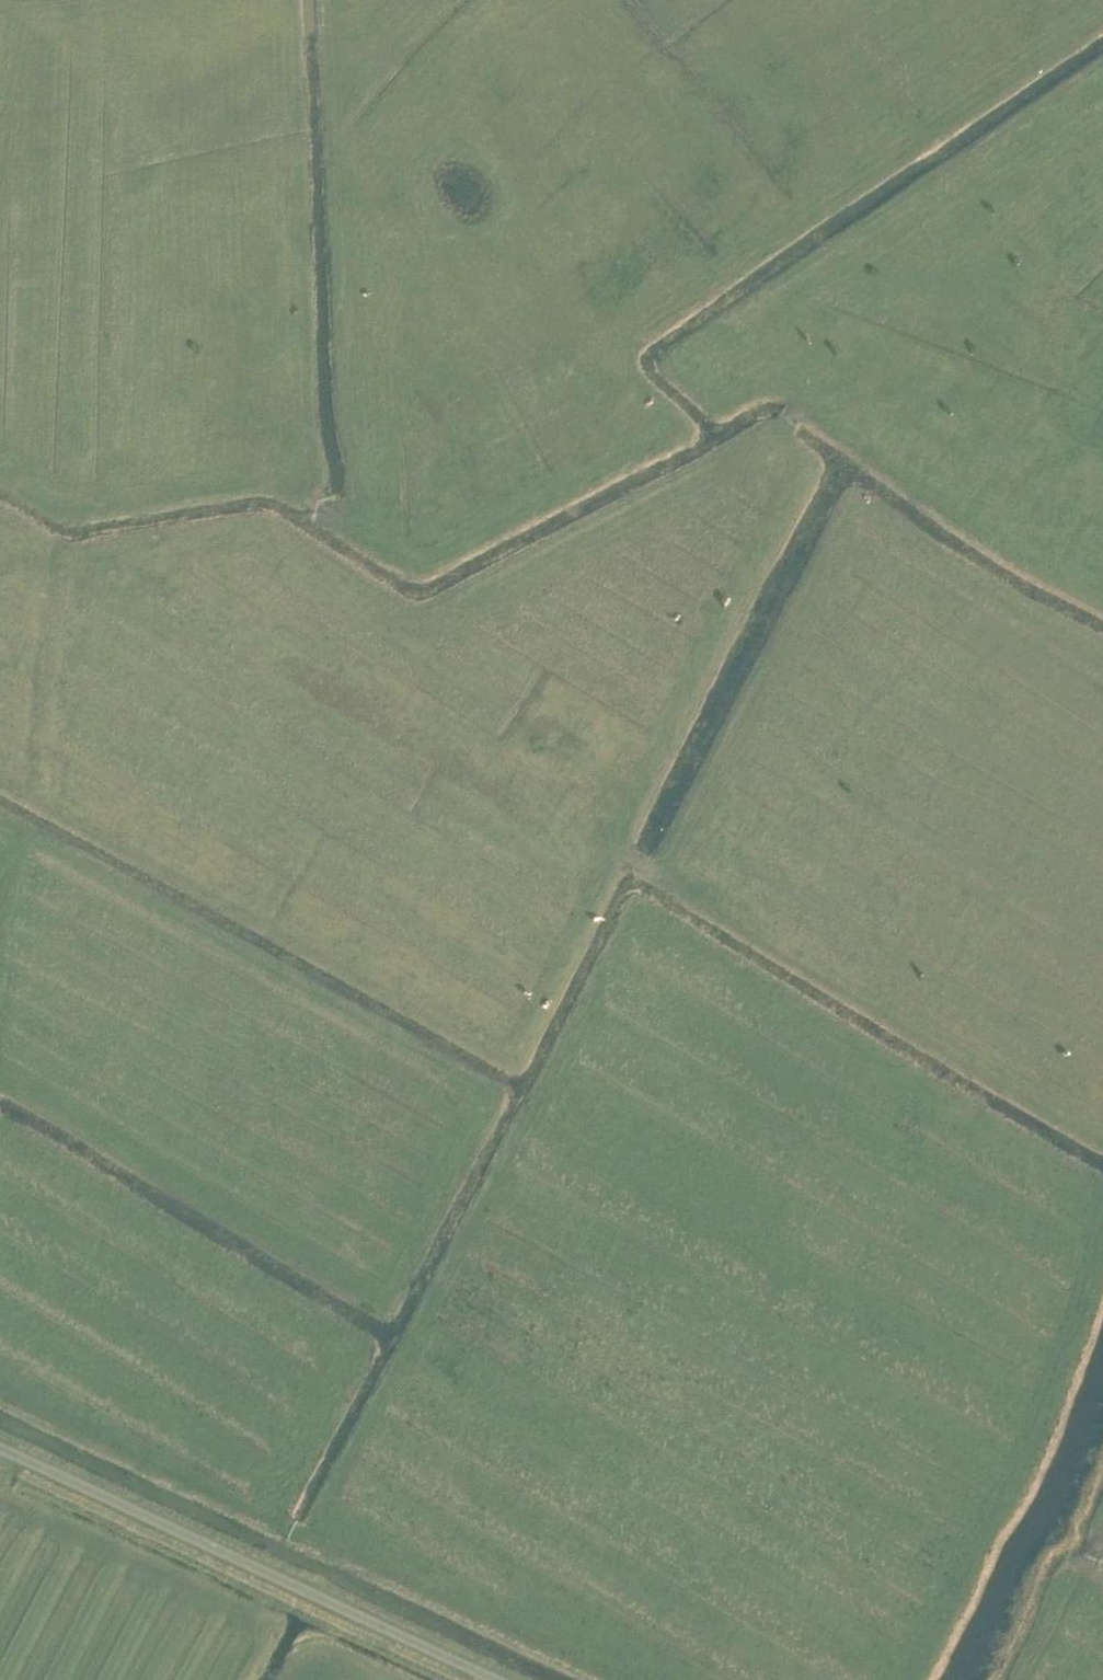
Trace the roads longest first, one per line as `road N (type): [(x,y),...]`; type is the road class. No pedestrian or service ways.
road 1 (unclassified): [(480,1679),(0,1452)]

